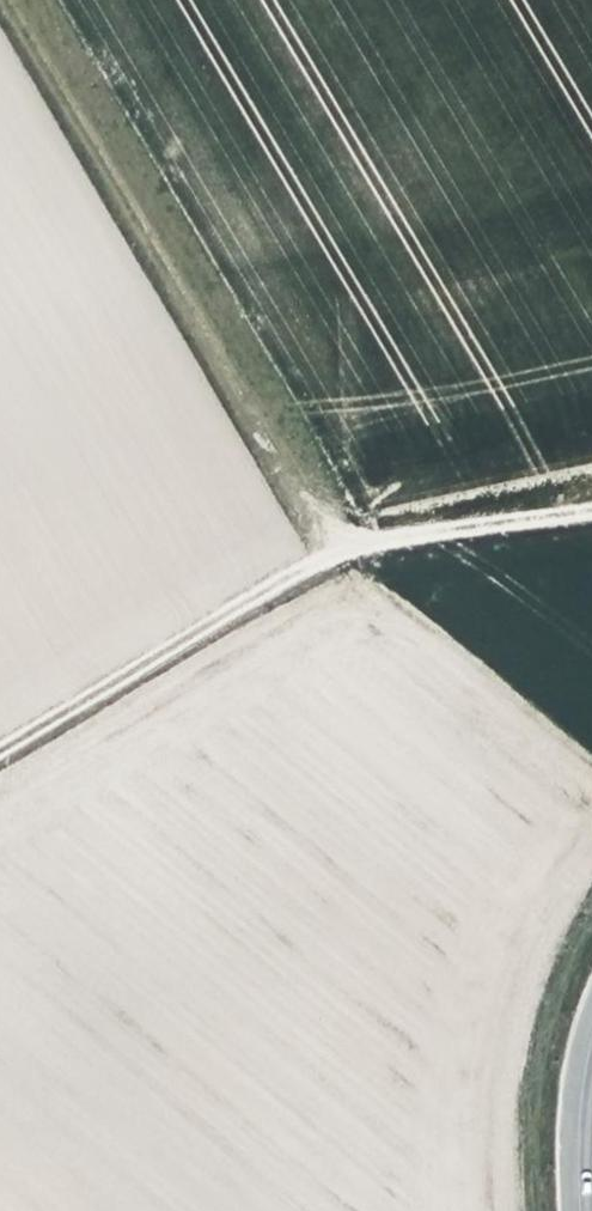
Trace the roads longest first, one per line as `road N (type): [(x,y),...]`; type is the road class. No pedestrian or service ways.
road 1 (track): [(591,510),(314,555),(0,747)]
road 2 (track): [(314,555),(0,25)]
road 3 (tertiary): [(591,1033),(583,1062),(576,1210)]

